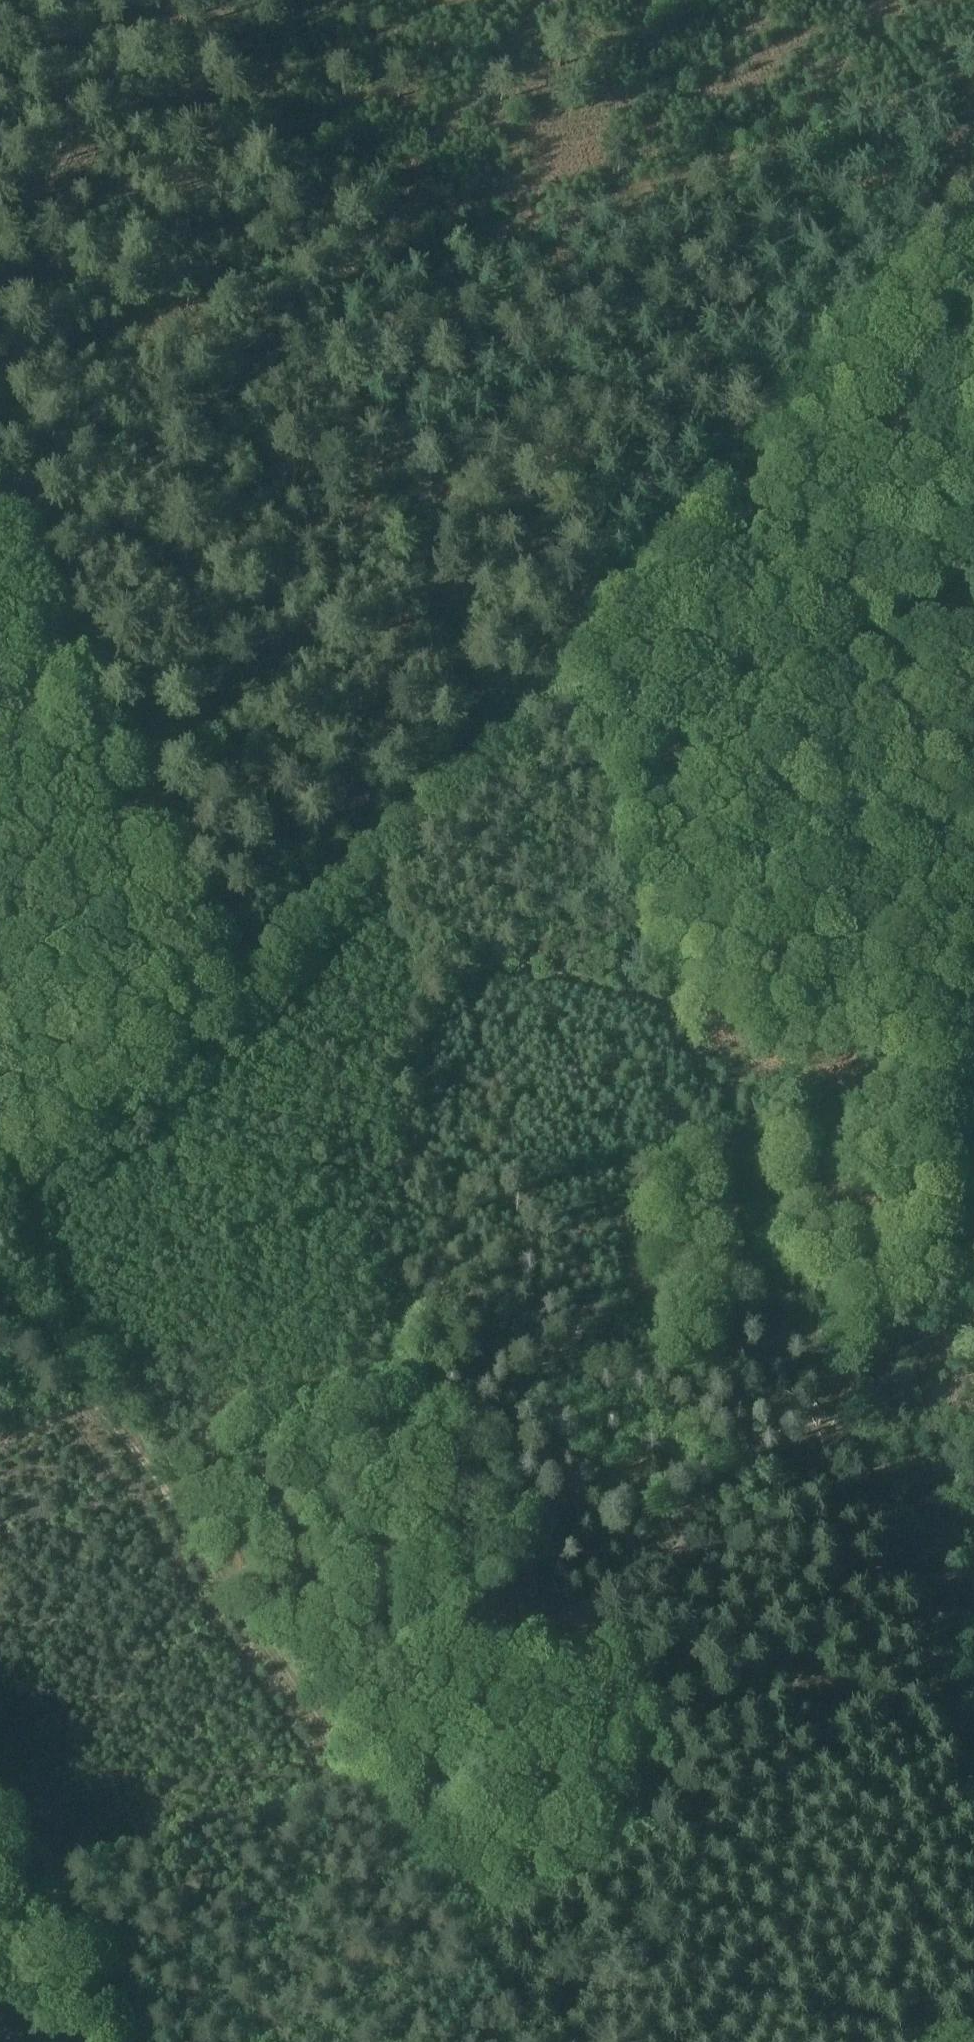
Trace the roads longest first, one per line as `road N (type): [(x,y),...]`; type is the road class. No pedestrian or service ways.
road 1 (track): [(973,263),(853,358),(697,562),(390,822),(255,965)]
road 2 (track): [(255,965),(97,717),(0,466)]
road 3 (track): [(255,965),(0,1212)]

